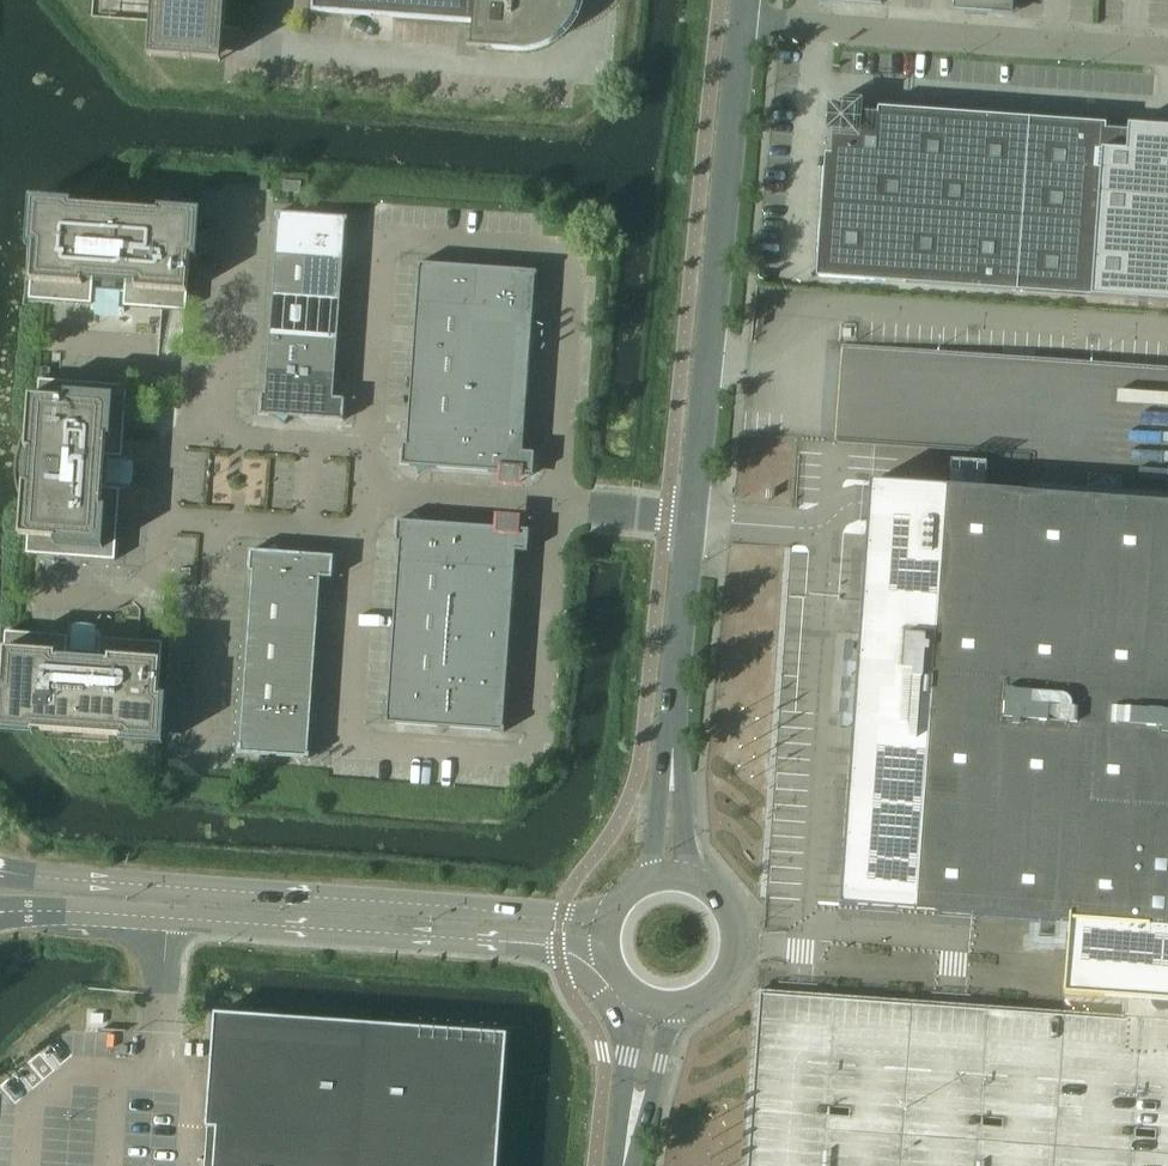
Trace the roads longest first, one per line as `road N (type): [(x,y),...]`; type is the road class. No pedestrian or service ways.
road 1 (unclassified): [(551,503),(569,260),(556,251),(385,236),(367,449)]
road 2 (unclassified): [(363,531),(347,740),(517,755),(534,733),(551,503)]
road 3 (unclassified): [(607,915),(0,872)]
road 4 (unclassified): [(4,913),(545,946),(604,959)]
road 5 (unclassified): [(691,521),(742,22)]
road 6 (unclassified): [(1167,53),(742,22)]
road 7 (unclassified): [(272,0),(270,44),(540,65),(570,58),(592,28)]
road 8 (unclassified): [(213,435),(185,433),(164,452),(159,516),(363,531)]
road 9 (unclassified): [(670,716),(691,521)]
road 10 (unclassified): [(657,1008),(700,1000),(733,958),(730,915),(690,878)]
road 11 (unclassified): [(551,503),(366,486)]
road 12 (unclassified): [(690,878),(670,716)]
road 13 (unclassified): [(670,716),(649,877)]
road 14 (unclassified): [(624,1165),(657,1008)]
road 15 (unclassified): [(367,449),(213,435)]
road 16 (unclassified): [(691,521),(551,503)]

